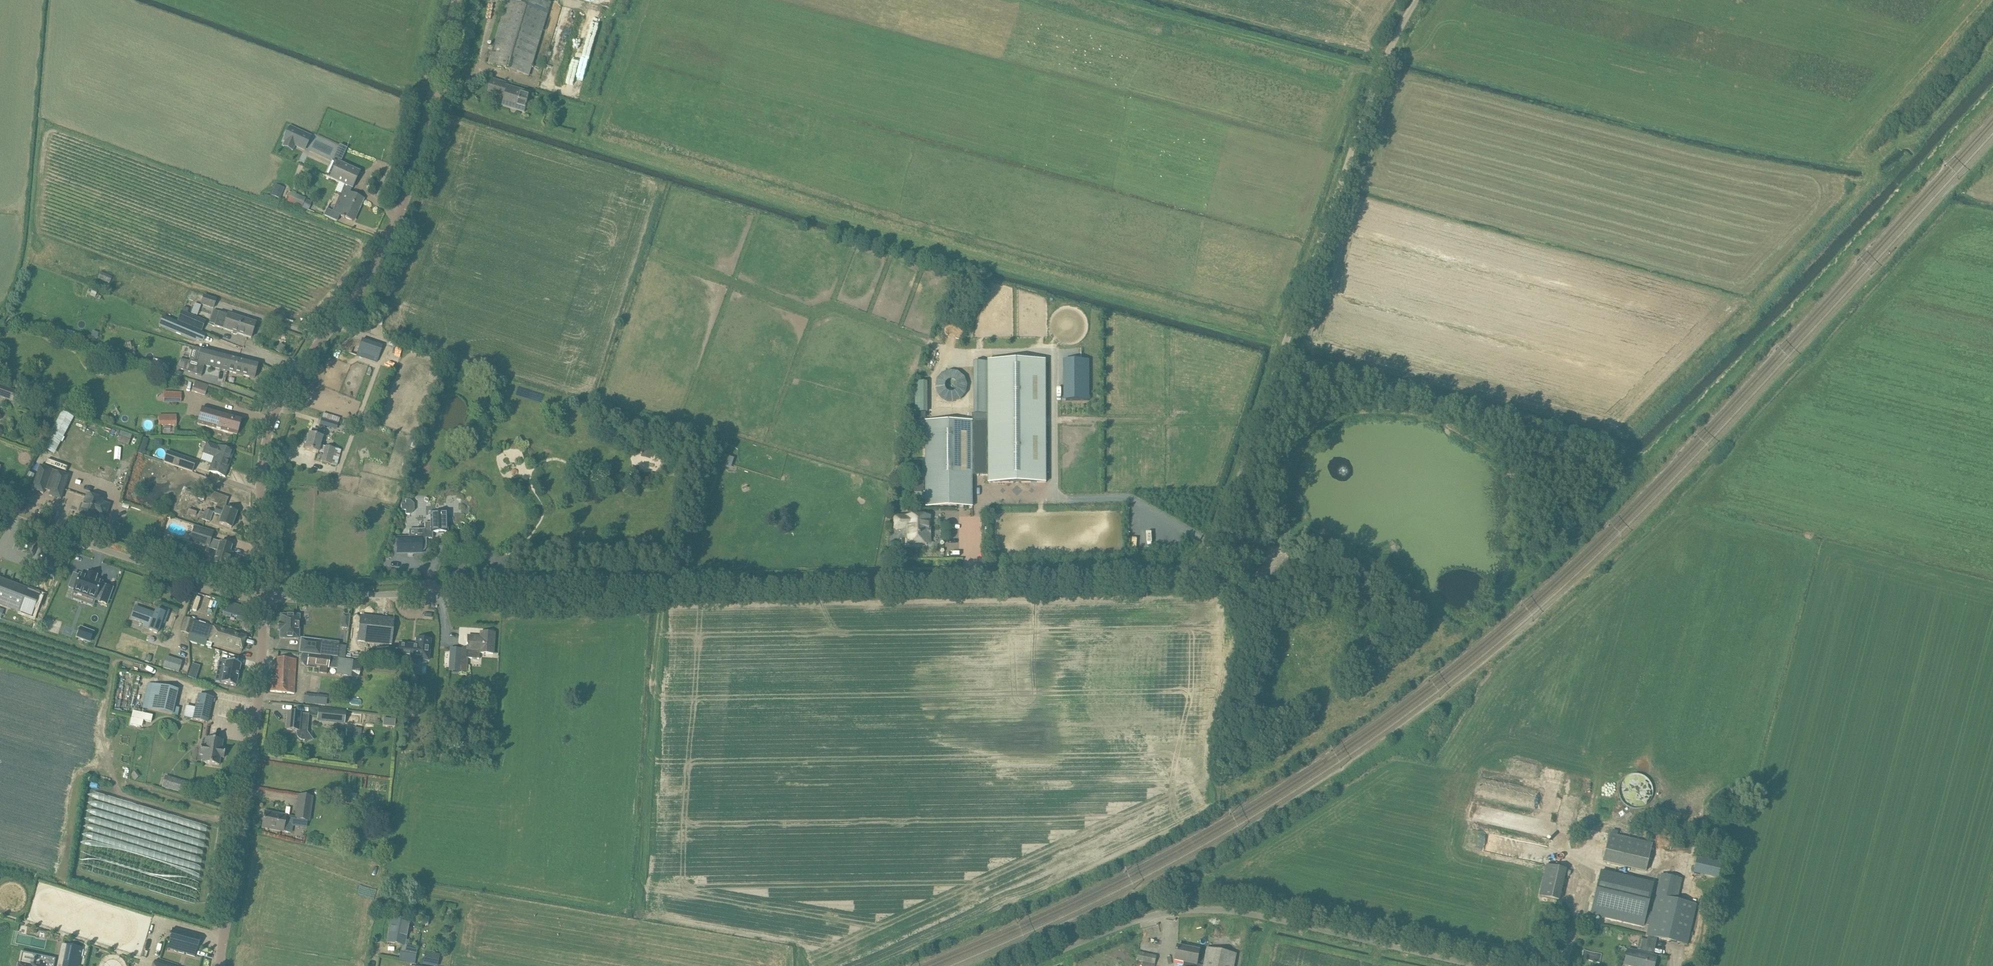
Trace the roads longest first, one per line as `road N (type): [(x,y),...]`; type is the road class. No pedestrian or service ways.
road 1 (unclassified): [(262,596),(1148,580),(1193,570),(1217,540),(1381,67),(1417,0)]
road 2 (unclassified): [(262,596),(264,446),(292,379),(391,230),(415,171),(456,0)]
road 3 (unclassified): [(1021,965),(1165,909),(1219,906),(1490,965)]
road 4 (residential): [(220,965),(253,752),(262,596)]
road 5 (unclassified): [(262,596),(0,507)]

